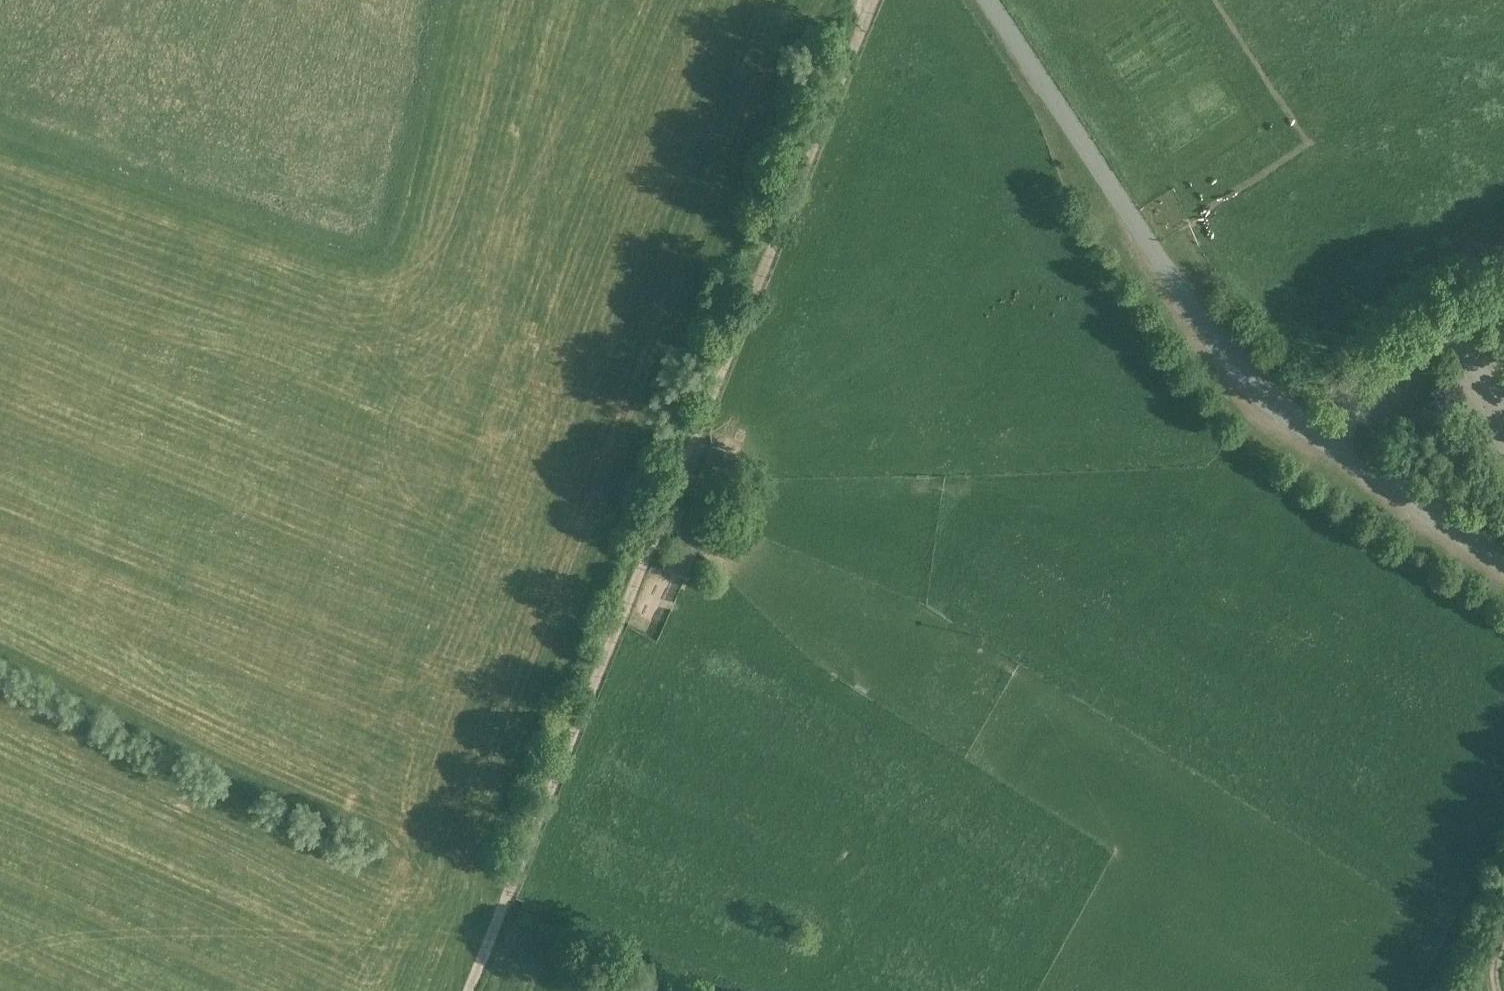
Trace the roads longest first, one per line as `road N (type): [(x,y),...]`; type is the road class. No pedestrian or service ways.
road 1 (unclassified): [(1503,554),(1270,394),(1223,345),(989,0)]

